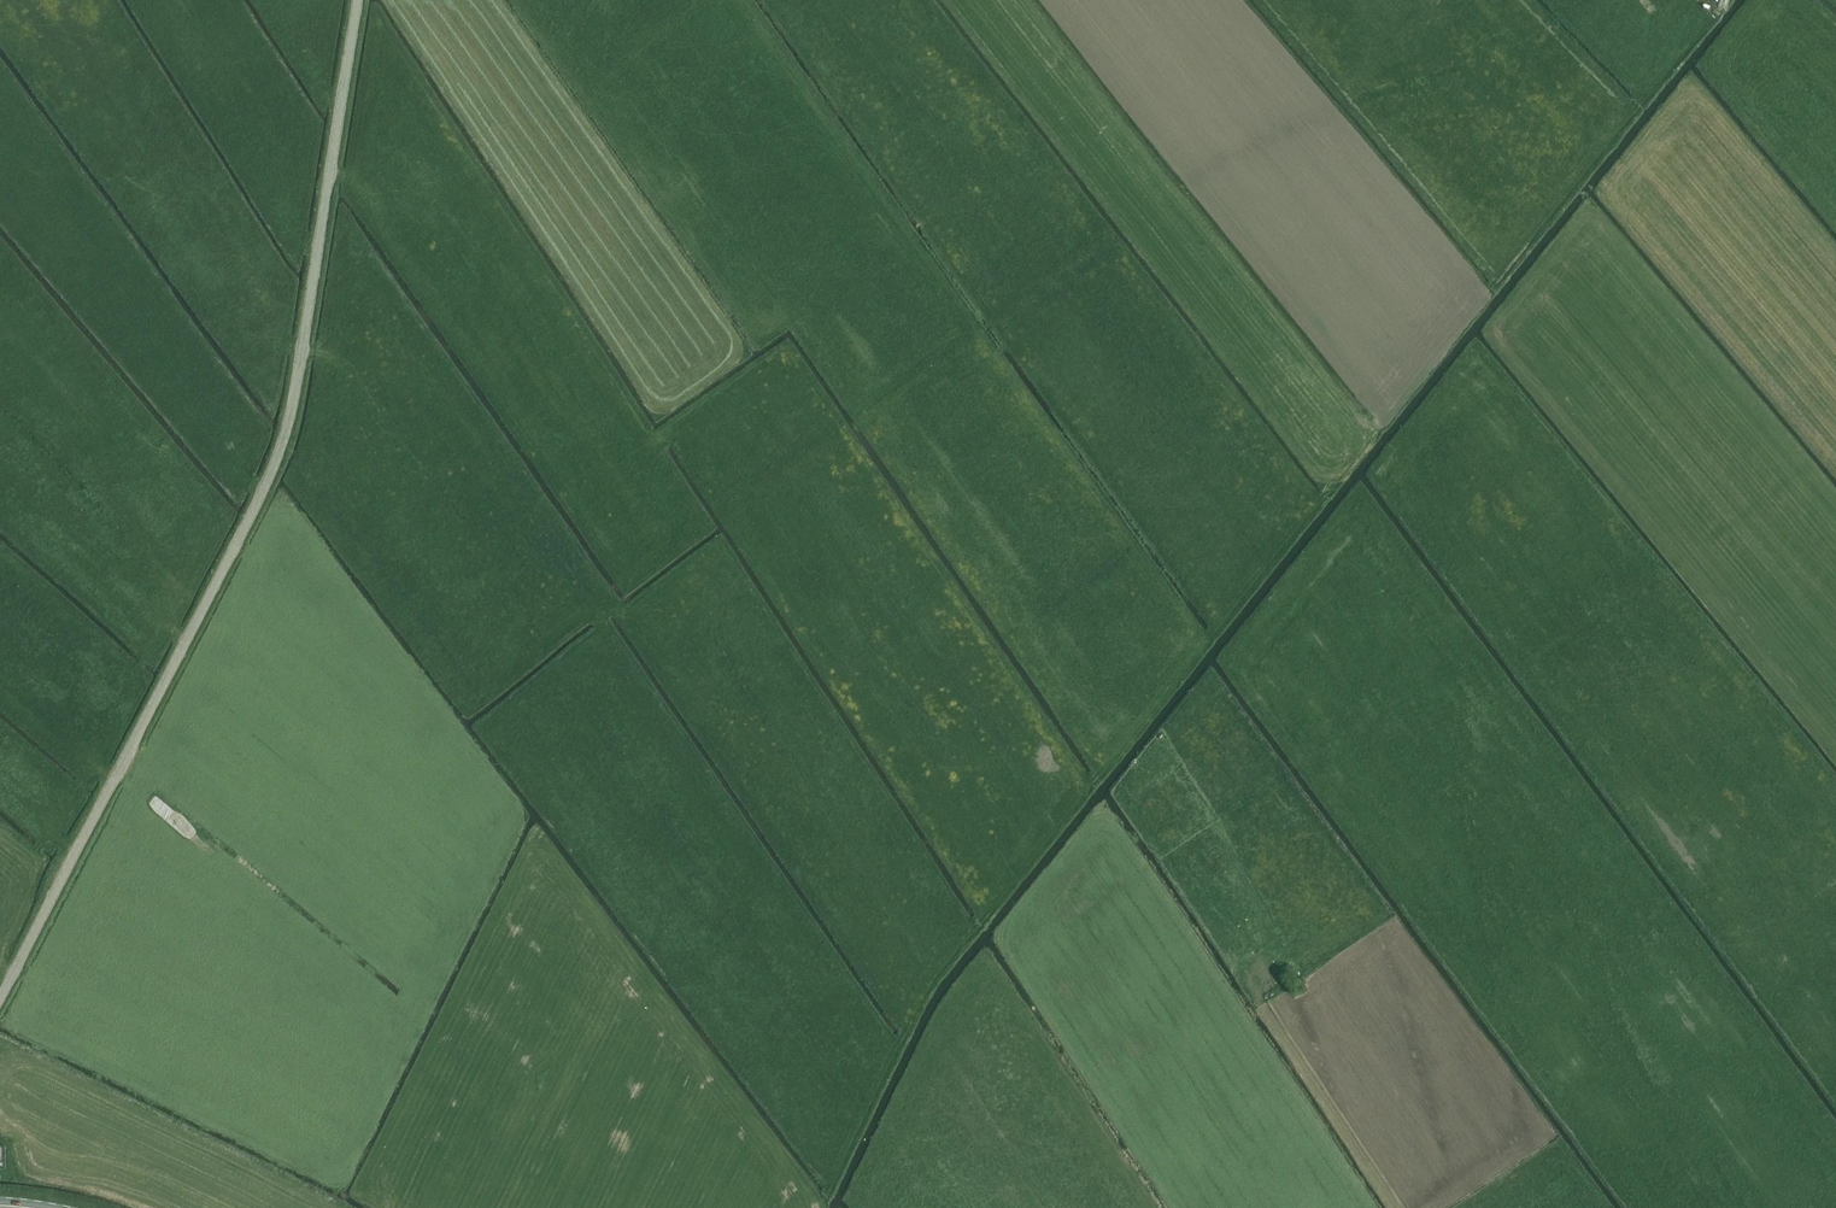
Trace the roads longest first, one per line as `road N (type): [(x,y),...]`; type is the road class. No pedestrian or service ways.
road 1 (unclassified): [(0,993),(182,650),(294,418),(363,0)]
road 2 (track): [(1269,1023),(1390,1207)]

